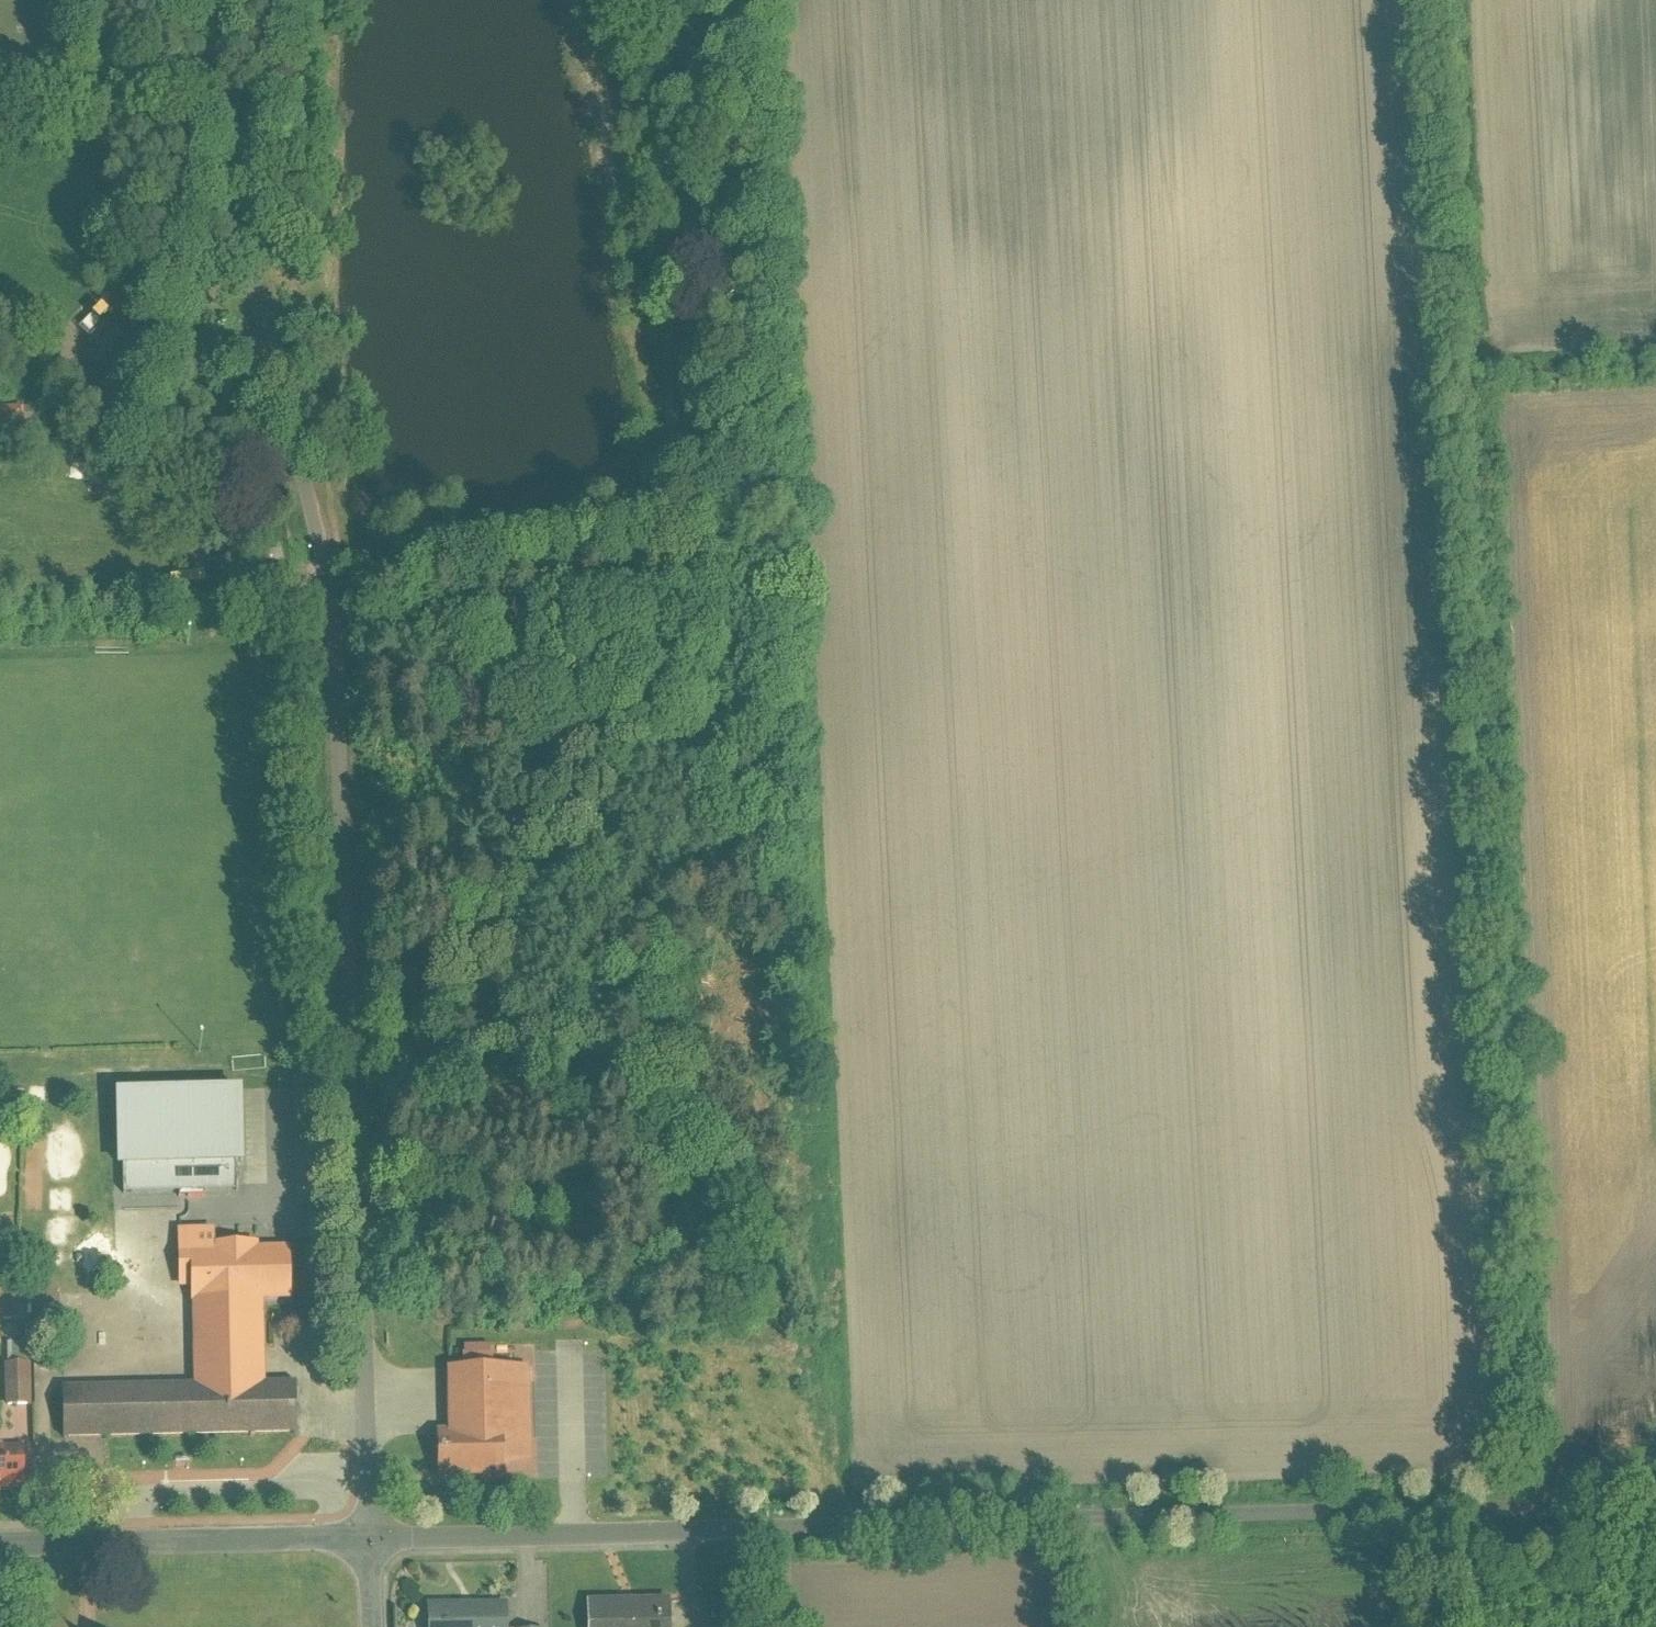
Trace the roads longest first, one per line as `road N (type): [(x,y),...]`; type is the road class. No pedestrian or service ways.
road 1 (residential): [(239,0),(210,109),(320,541),(357,1028),(371,1533)]
road 2 (residential): [(1655,1508),(371,1533)]
road 3 (residential): [(371,1533),(0,1539)]

